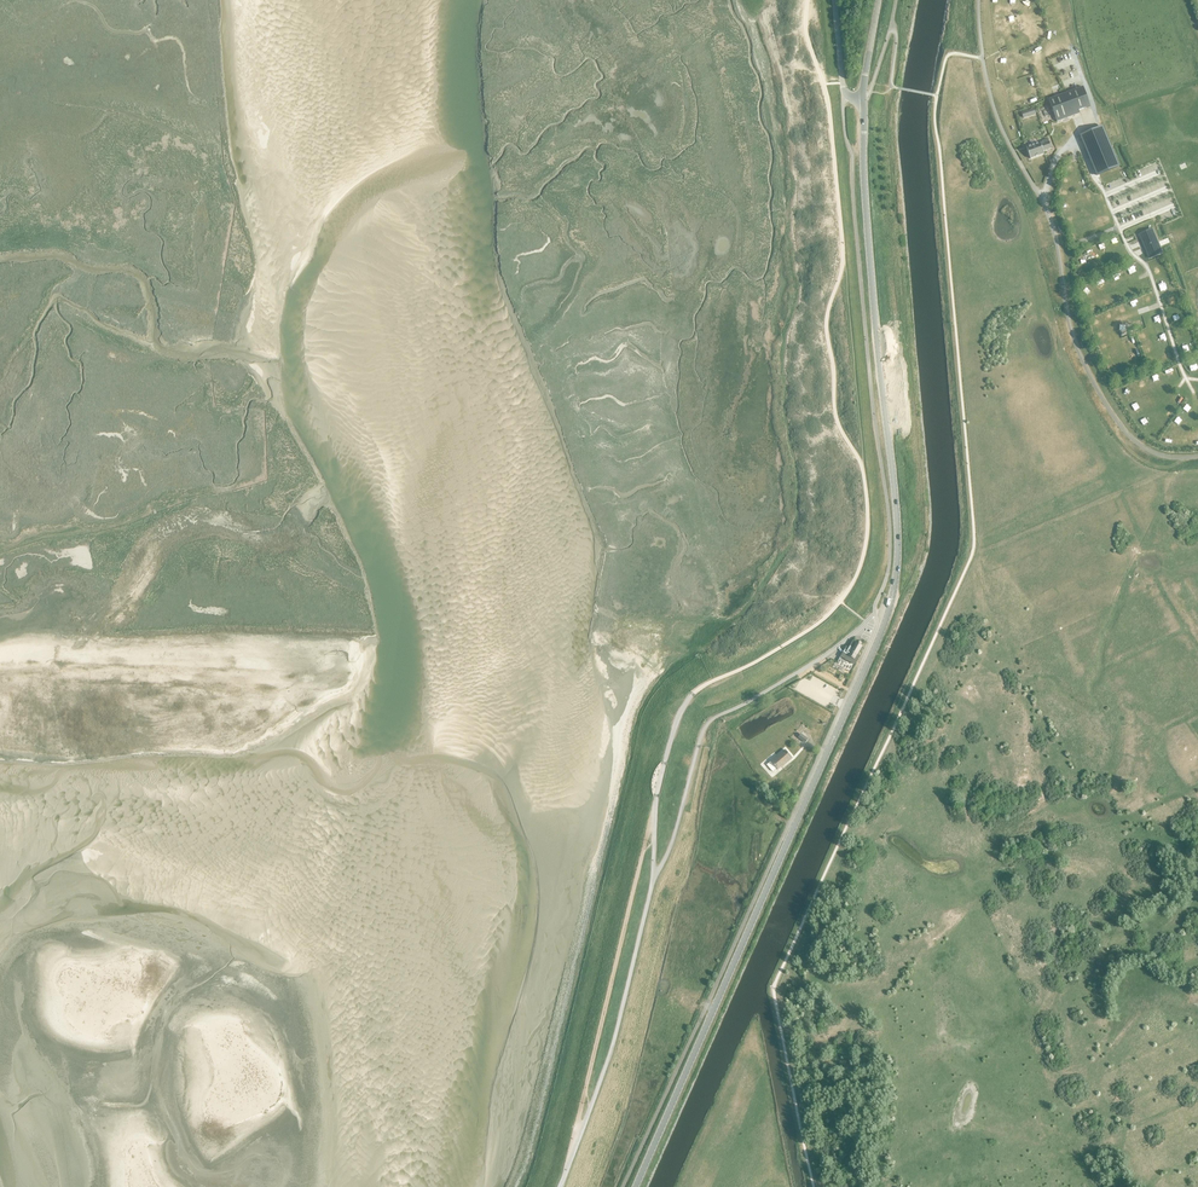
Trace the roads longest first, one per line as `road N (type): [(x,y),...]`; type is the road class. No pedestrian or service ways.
road 1 (tertiary): [(636,1186),(883,629),(896,581),(864,98)]
road 2 (unclassified): [(1197,457),(1165,456),(1136,442),(1082,359),(1048,216),(994,107),(978,0)]

